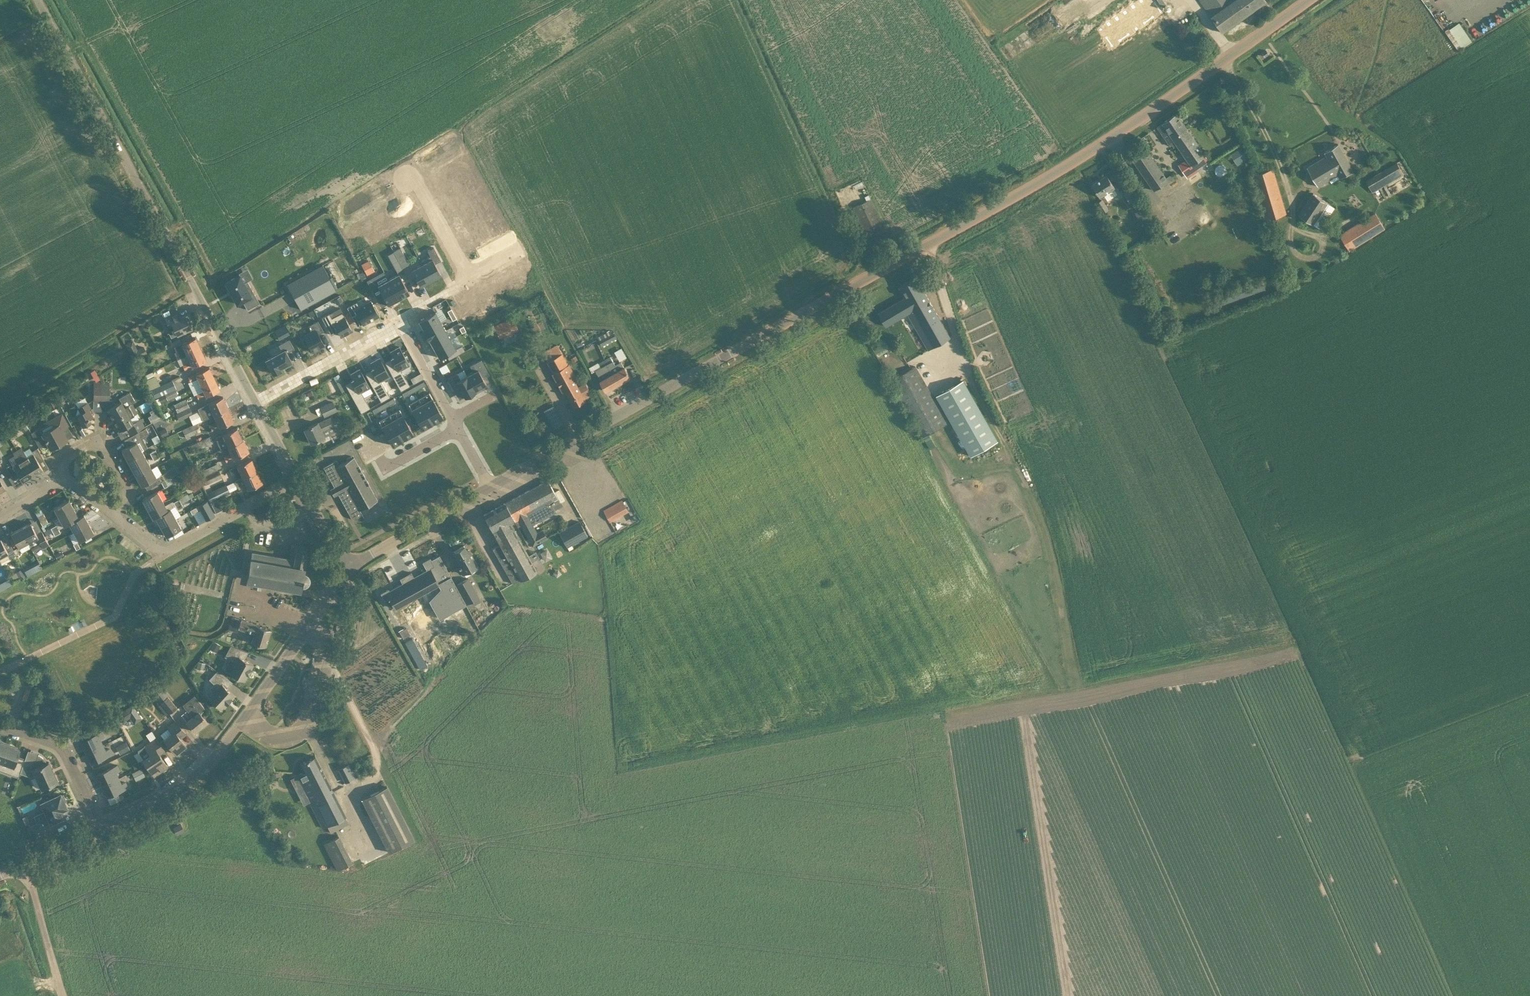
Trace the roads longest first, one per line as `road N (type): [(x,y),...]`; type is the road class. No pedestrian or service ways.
road 1 (tertiary): [(491,487),(1049,178),(1309,0)]
road 2 (tertiary): [(257,402),(39,0)]
road 3 (tertiary): [(101,829),(182,789),(214,762),(351,566)]
road 4 (residential): [(0,673),(115,620),(134,575),(164,555)]
road 5 (residential): [(257,402),(400,325)]
road 6 (tertiary): [(351,566),(491,487)]
road 7 (residential): [(101,829),(56,744),(0,722)]
road 8 (residential): [(164,555),(299,479)]
road 9 (residential): [(113,514),(125,493),(98,441),(60,461),(63,478)]
road 10 (unclassified): [(63,995),(23,865)]

